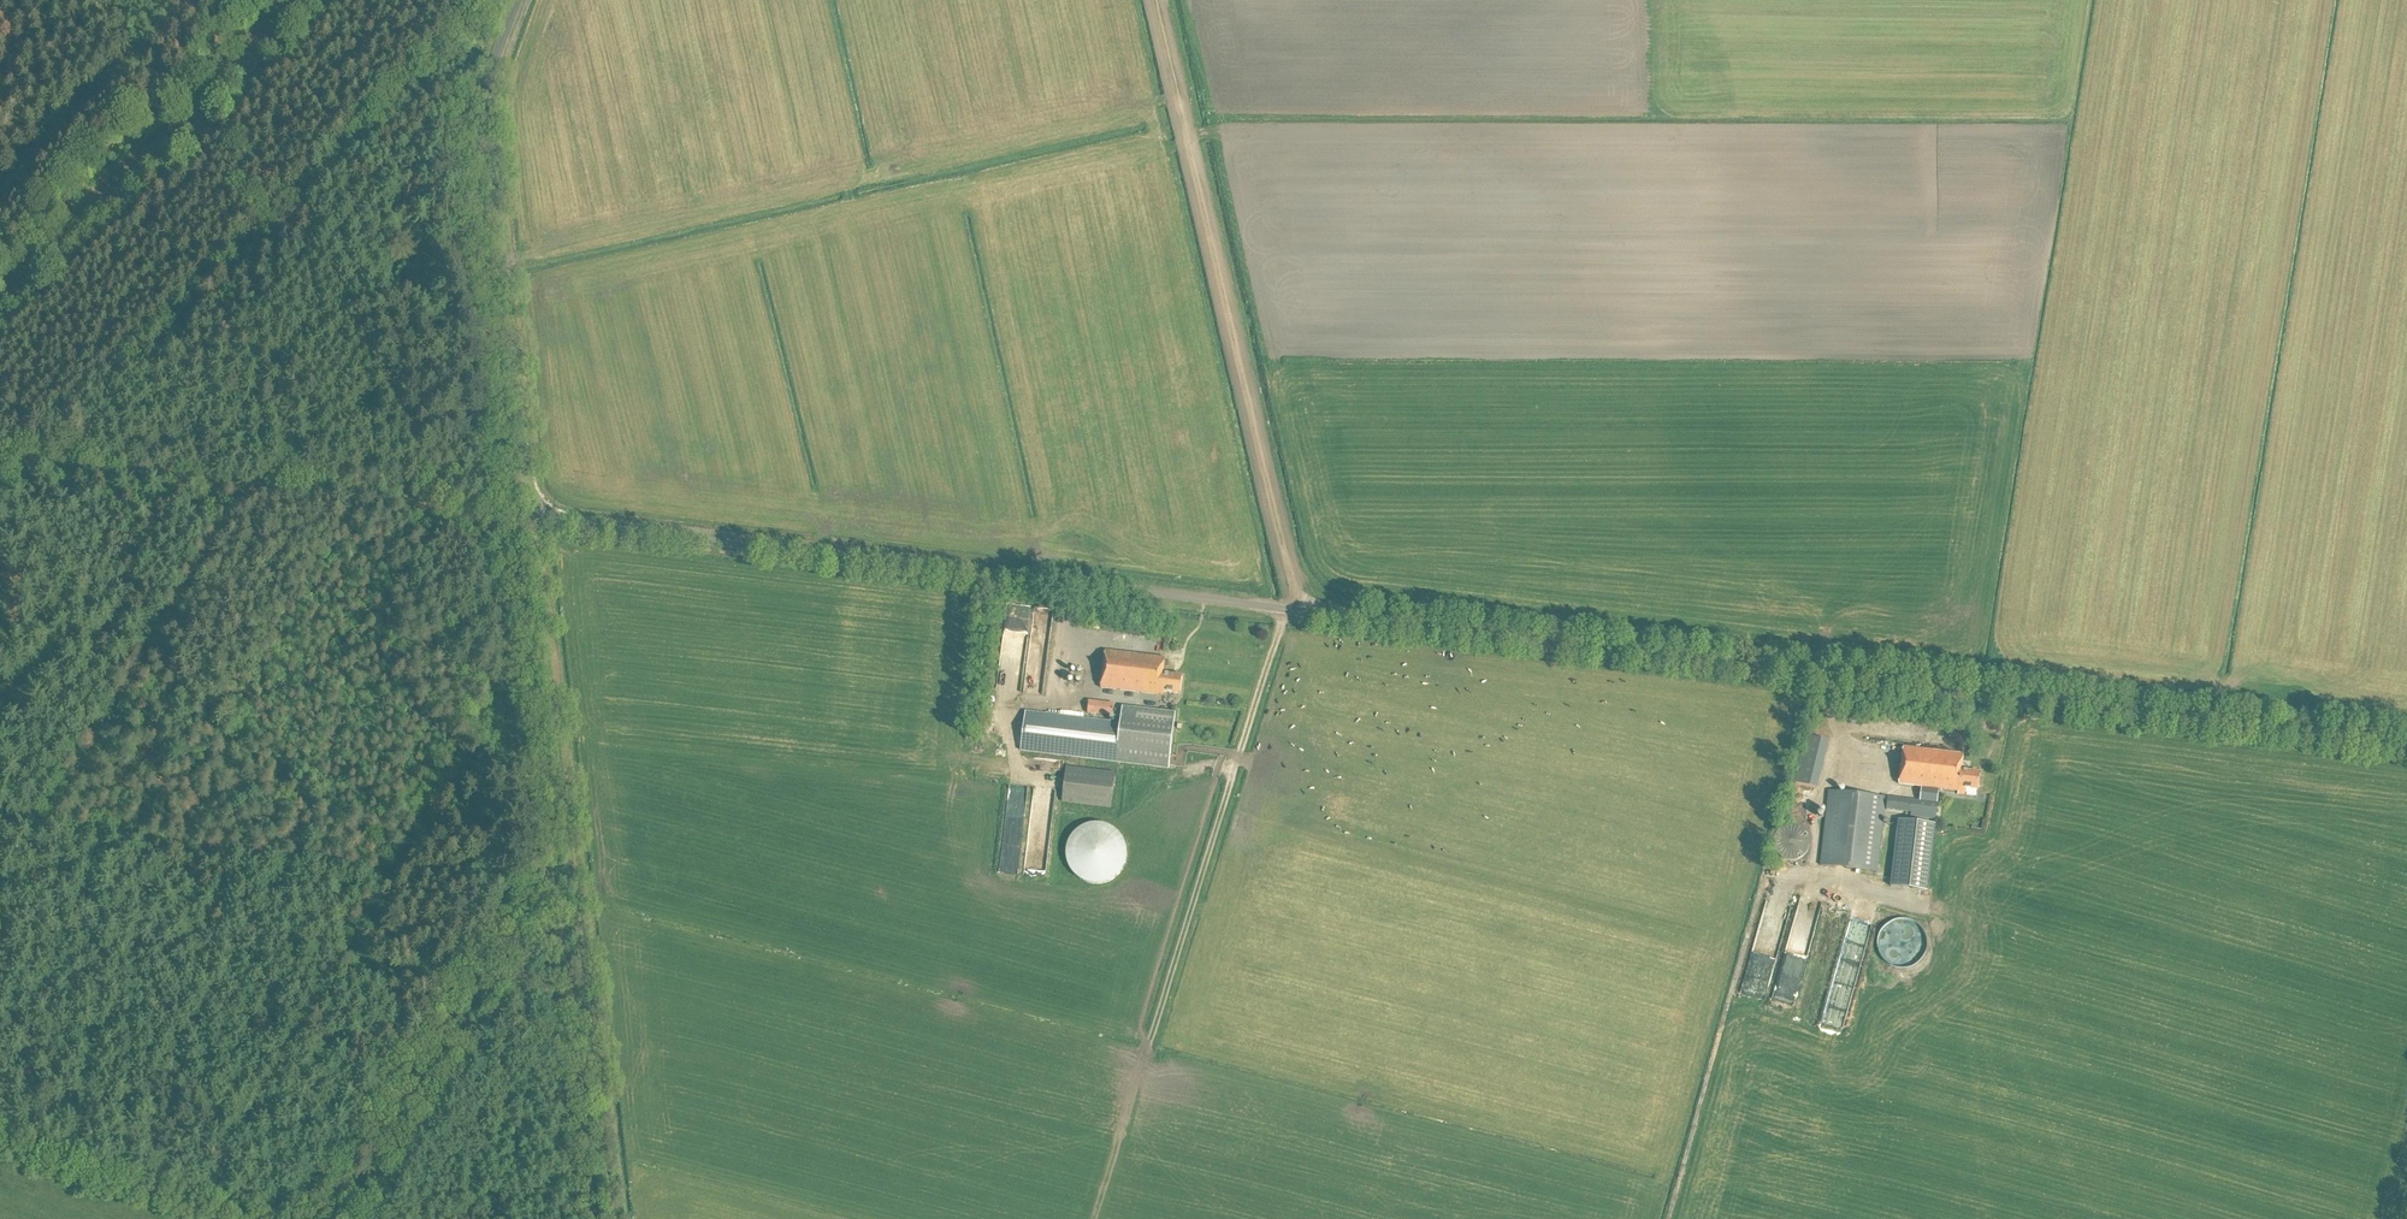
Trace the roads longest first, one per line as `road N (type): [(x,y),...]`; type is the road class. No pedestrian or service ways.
road 1 (unclassified): [(2406,749),(562,521),(542,511),(528,482),(487,113),(518,0)]
road 2 (track): [(615,1218),(535,538),(542,511)]
road 3 (track): [(1158,0),(1301,611)]
road 4 (track): [(542,511),(496,521),(0,457)]
road 5 (track): [(1236,762),(1095,1218)]
road 6 (track): [(572,862),(542,878),(327,1218)]
road 7 (tertiary): [(0,301),(307,0)]
road 8 (track): [(0,181),(188,0)]
road 9 (track): [(1236,762),(1286,610)]

